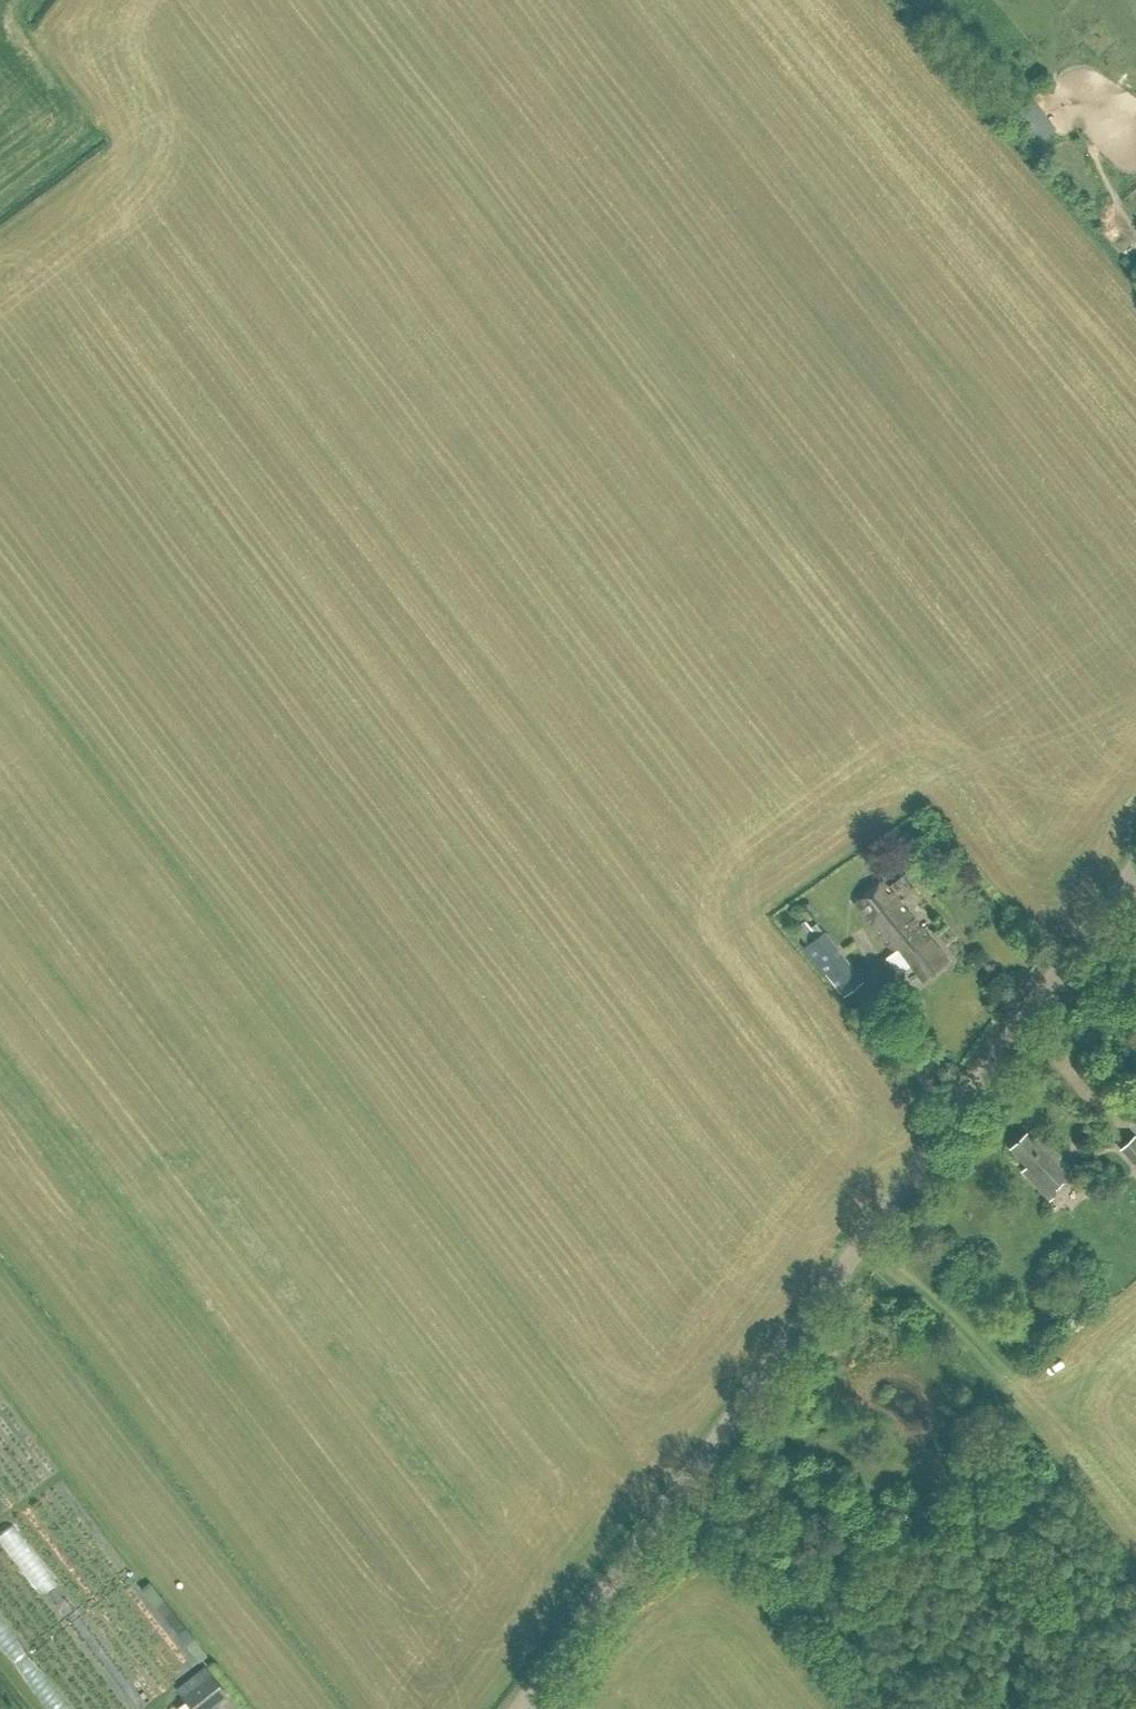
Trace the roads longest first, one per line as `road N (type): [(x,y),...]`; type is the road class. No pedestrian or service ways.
road 1 (unclassified): [(521,1708),(1135,864)]

